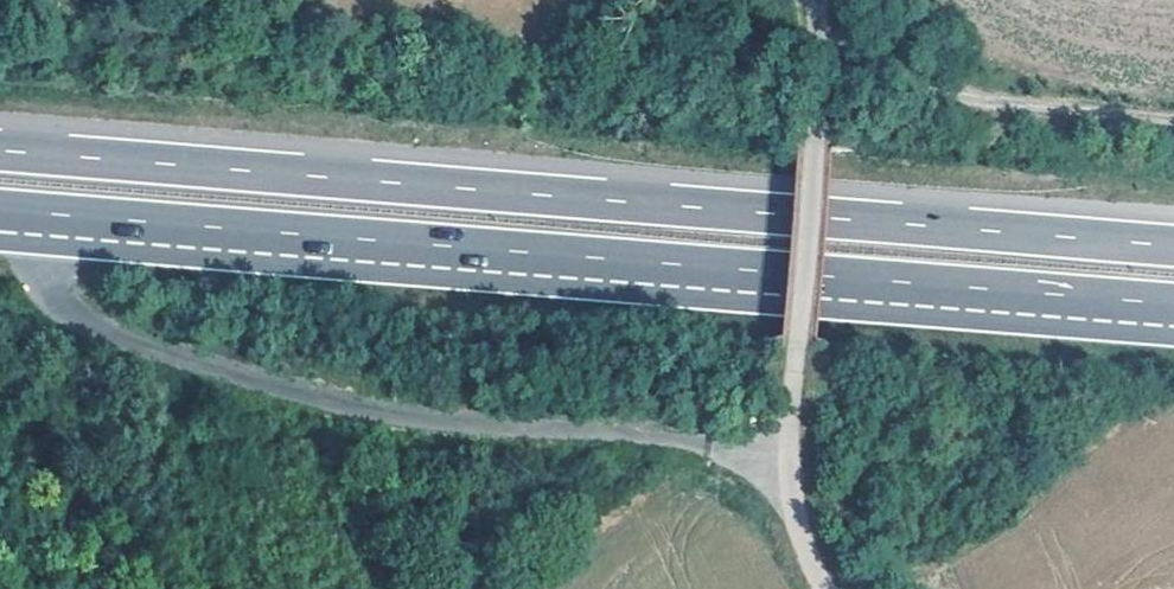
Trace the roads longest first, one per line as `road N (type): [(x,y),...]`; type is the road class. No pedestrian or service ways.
road 1 (motorway): [(1173,251),(0,155)]
road 2 (motorway): [(0,224),(1173,318)]
road 3 (unclassified): [(809,0),(816,27),(811,153),(788,349),(788,469),(822,588)]
road 4 (track): [(815,51),(956,94),(1173,117)]

